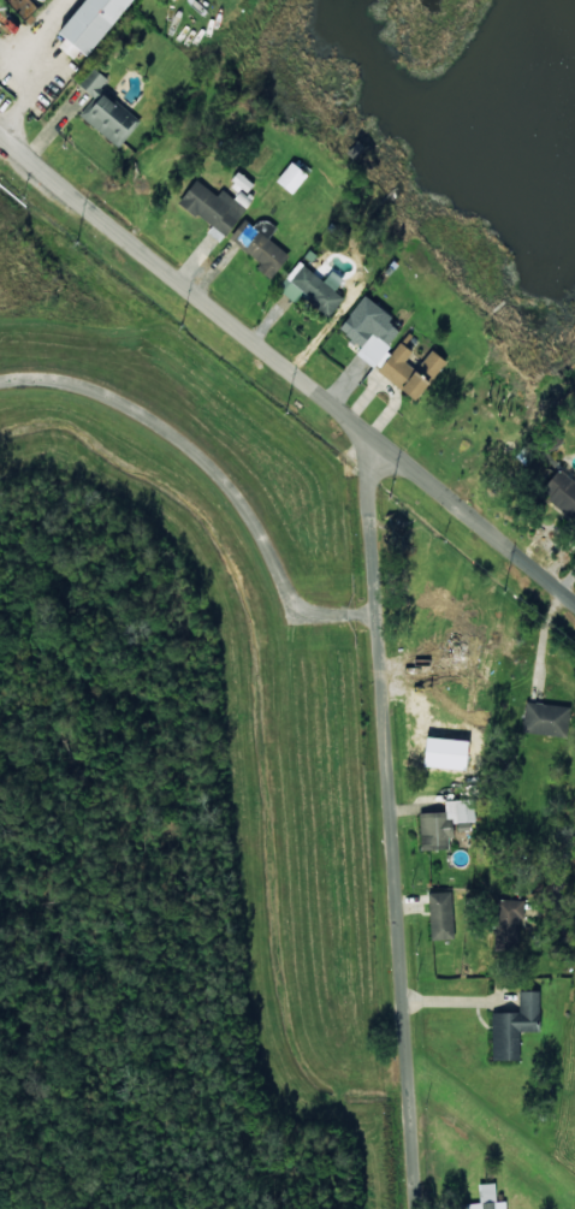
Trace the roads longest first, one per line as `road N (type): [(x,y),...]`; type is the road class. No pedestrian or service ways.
road 1 (residential): [(419,1208),(369,484),(383,443)]
road 2 (tertiary): [(574,598),(0,134)]
road 3 (residential): [(378,611),(306,600),(236,492),(147,414),(73,381),(0,378)]

